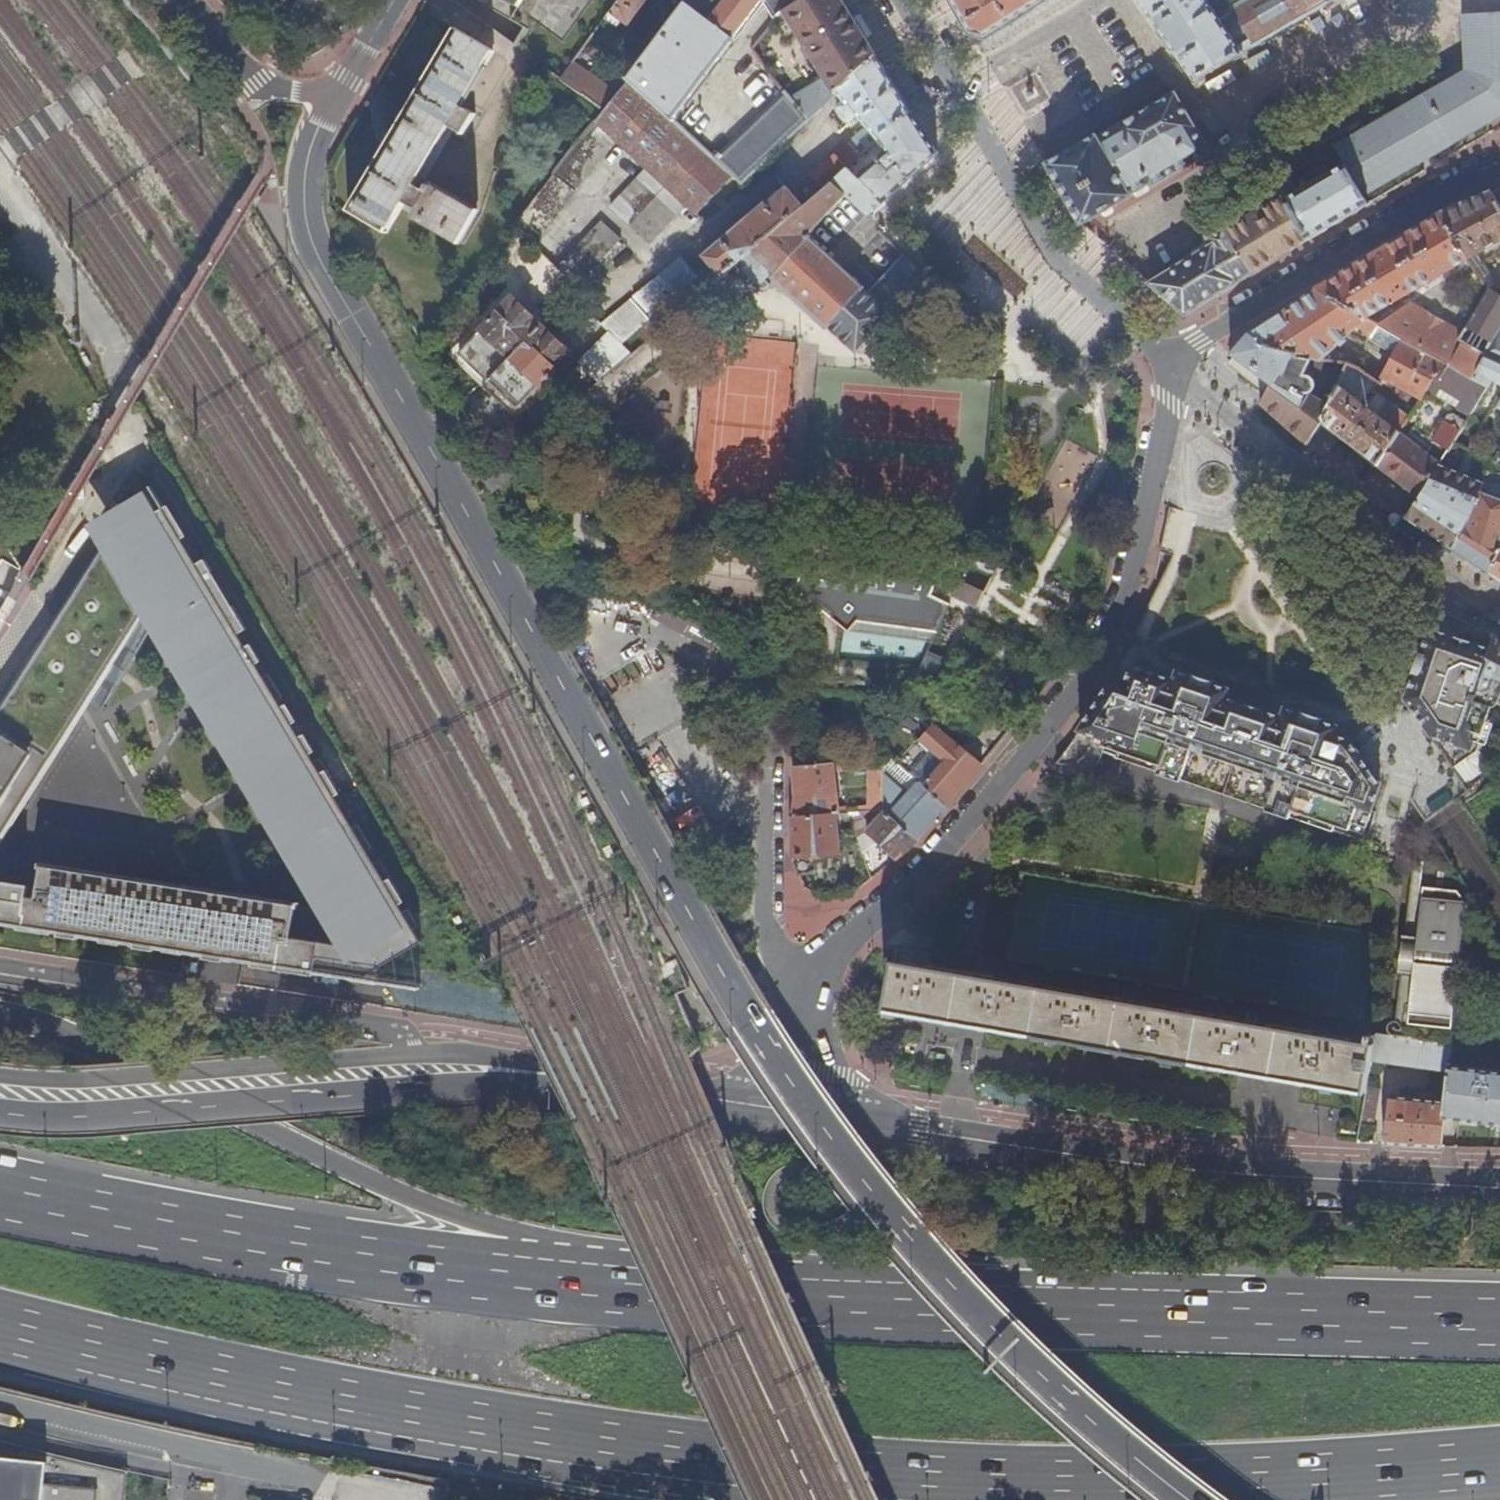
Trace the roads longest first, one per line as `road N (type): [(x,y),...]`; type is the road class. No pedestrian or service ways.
road 1 (primary): [(348,89),(316,155),(319,240),(760,1019),(837,1135),(964,1287),(1101,1421),(1197,1499)]
road 2 (motorway): [(1499,1322),(837,1305),(630,1290)]
road 3 (motorway): [(0,1327),(361,1406),(839,1471)]
road 4 (track): [(423,857),(126,358),(0,175)]
road 5 (residential): [(1176,370),(1125,604),(1095,667),(1040,739),(908,885),(831,955),(807,991)]
road 6 (motorway): [(630,1290),(353,1171),(94,1047),(0,1015)]
road 7 (motorway): [(839,1471),(1143,1483),(1499,1463)]
road 8 (secondary): [(1499,1189),(1267,1176),(854,1115)]
road 9 (motorway): [(630,1290),(318,1254),(0,1195)]
road 10 (secondary): [(0,1115),(177,1113),(572,1075)]
road 11 (residential): [(423,1053),(394,1025),(0,969)]
road 12 (secondary): [(423,1053),(110,1080),(0,1077)]
road 13 (residential): [(1499,607),(1464,591),(1176,370)]
road 14 (residential): [(1176,370),(1203,342),(1442,188),(1499,163)]
road 15 (residential): [(952,92),(1052,256),(1176,370)]
road 16 (residential): [(724,677),(764,744),(767,933),(786,972),(807,991)]
road 17 (unclassified): [(0,1404),(324,1480)]
road 18 (residential): [(348,89),(258,83),(190,0)]
road 19 (secondary): [(739,1096),(572,1075)]
road 20 (residential): [(1089,0),(952,92)]
road 21 (secondary): [(572,1075),(423,1053)]
road 22 (track): [(118,70),(0,157)]

